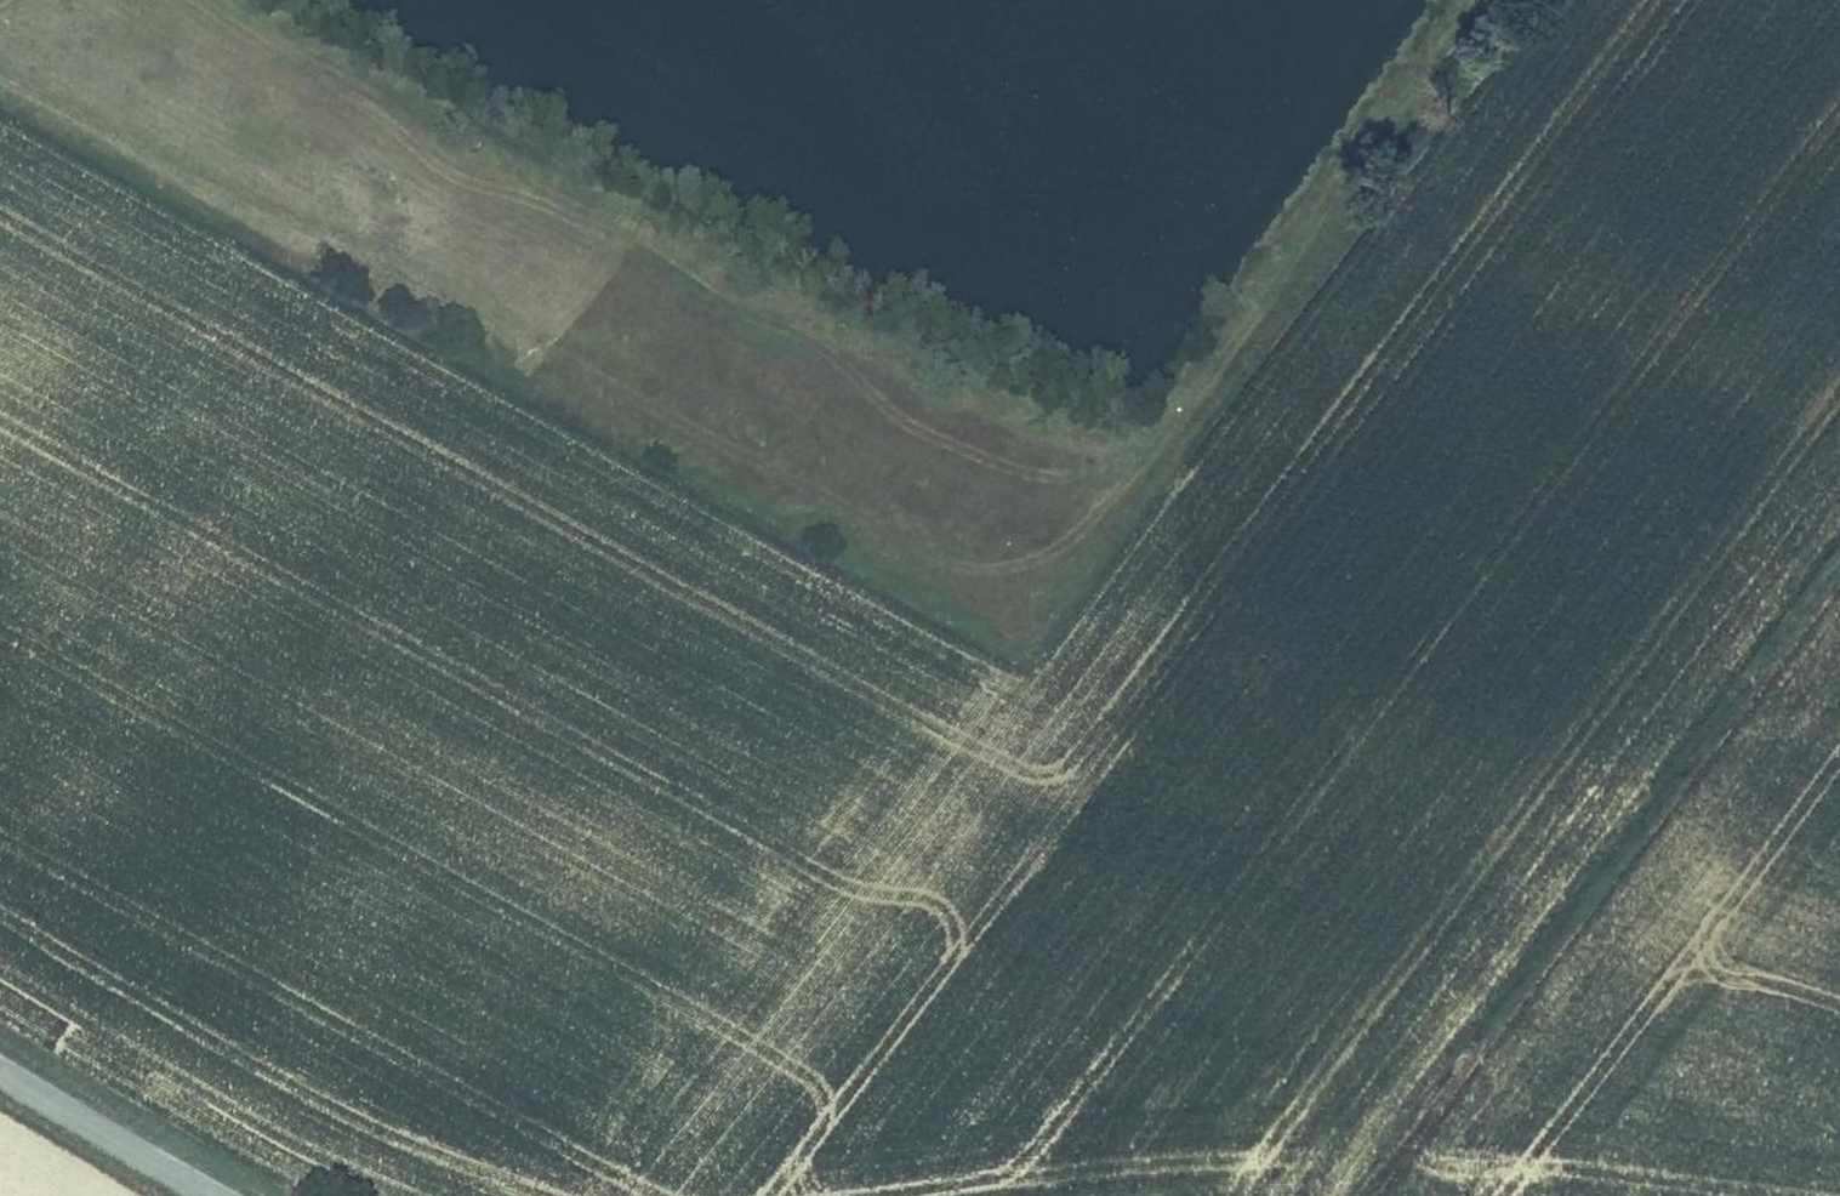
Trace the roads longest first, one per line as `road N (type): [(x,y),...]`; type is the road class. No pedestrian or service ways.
road 1 (unclassified): [(0,1077),(207,1195)]

